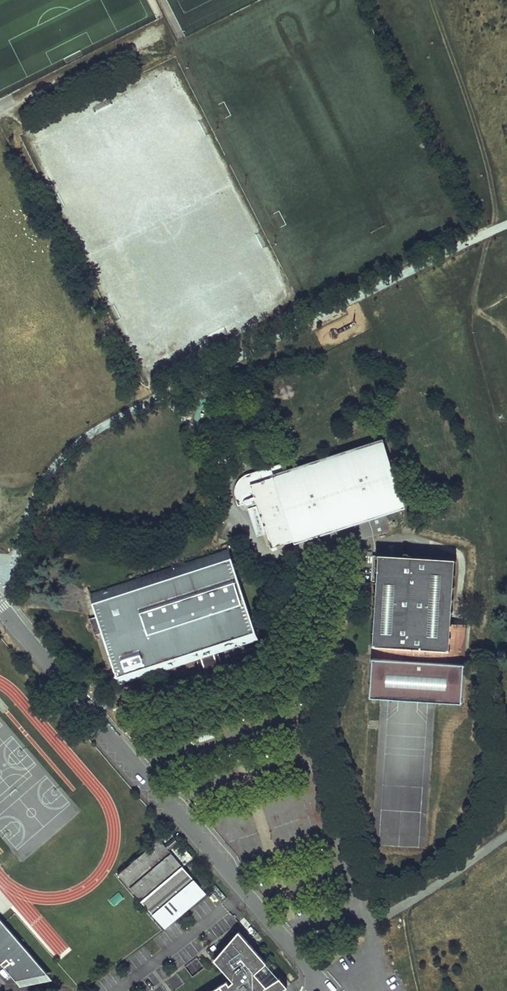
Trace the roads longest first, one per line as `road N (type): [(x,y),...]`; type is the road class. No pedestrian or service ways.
road 1 (residential): [(314,990),(316,977),(222,860),(0,605)]

